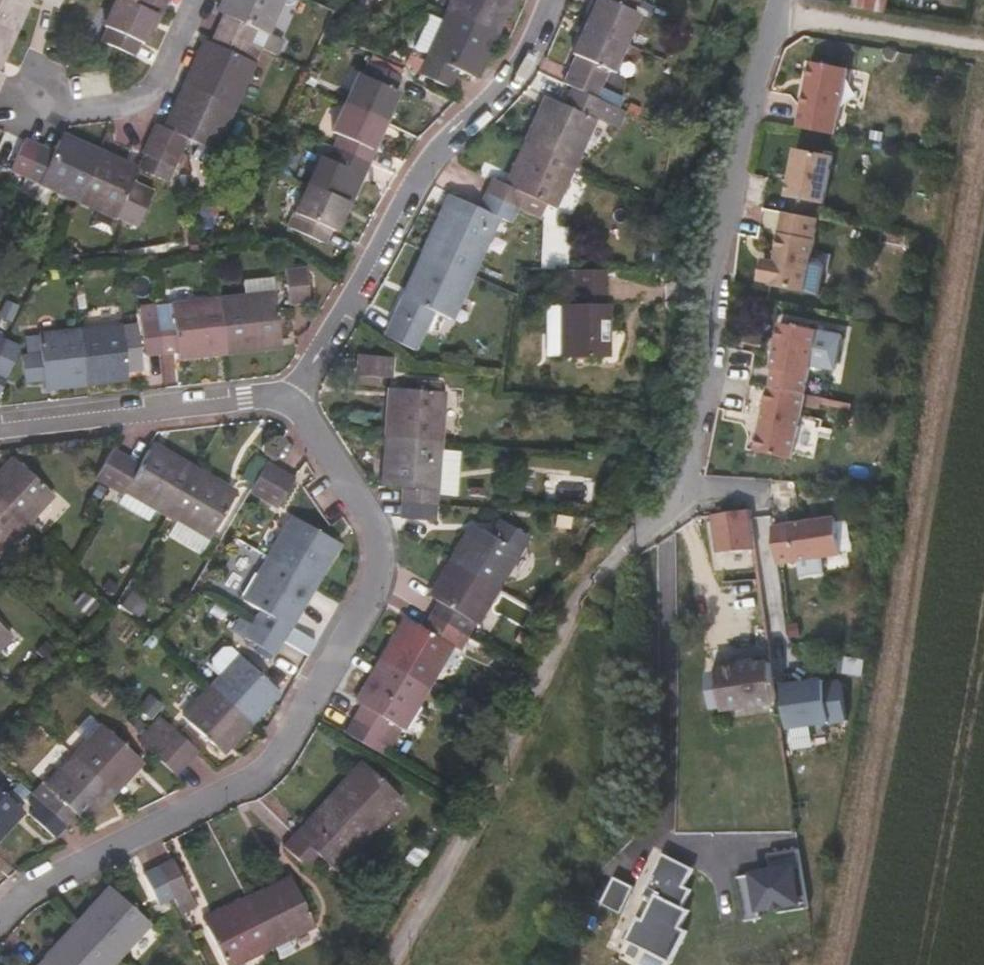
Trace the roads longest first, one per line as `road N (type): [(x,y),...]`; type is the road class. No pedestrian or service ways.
road 1 (residential): [(783,0),(723,200),(695,461),(585,589),(526,740),(383,964)]
road 2 (residential): [(0,921),(26,895),(258,777),(276,760),(376,586),(372,520),(306,413),(289,400)]
road 3 (residential): [(549,0),(514,72),(412,181),(289,400)]
road 4 (residential): [(0,429),(289,400)]
road 5 (residential): [(194,0),(156,84),(141,95),(121,105),(65,109),(28,94)]
road 6 (track): [(779,12),(983,39)]

